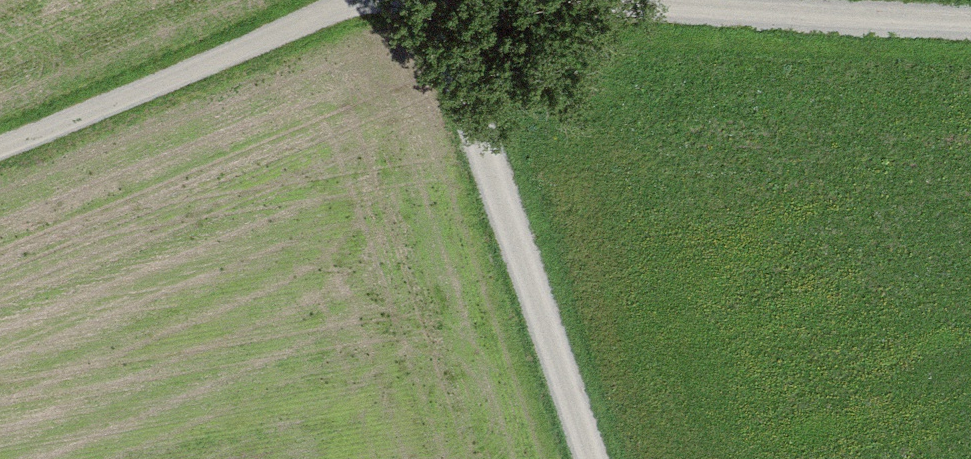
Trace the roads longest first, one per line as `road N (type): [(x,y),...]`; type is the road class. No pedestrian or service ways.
road 1 (track): [(590,458),(432,0)]
road 2 (track): [(970,19),(556,0)]
road 3 (track): [(368,0),(0,146)]

